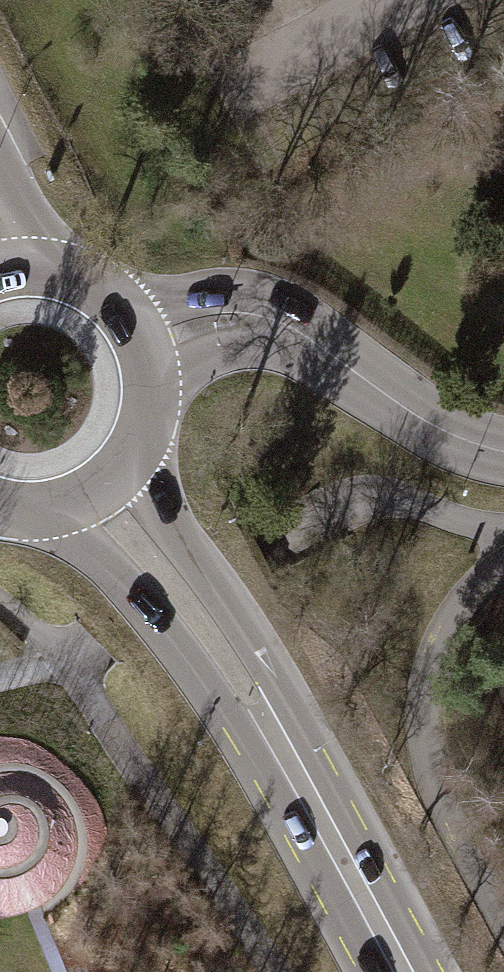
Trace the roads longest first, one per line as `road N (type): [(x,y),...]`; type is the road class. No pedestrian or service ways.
road 1 (secondary): [(44,510),(271,732)]
road 2 (secondary): [(271,732),(137,449)]
road 3 (tertiary): [(266,318),(296,330),(456,441),(503,458)]
road 4 (secondary): [(271,732),(407,971)]
road 5 (tertiary): [(266,318),(176,297),(118,301)]
road 6 (tertiary): [(153,383),(214,341),(266,318)]

